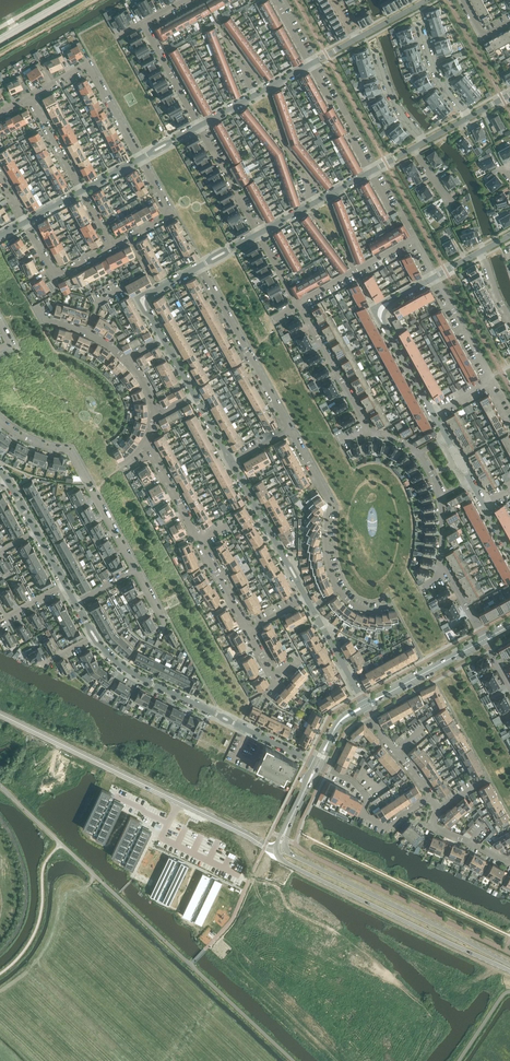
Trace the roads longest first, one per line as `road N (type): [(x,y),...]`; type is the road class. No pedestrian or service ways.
road 1 (residential): [(416,238),(299,302),(369,432)]
road 2 (tertiary): [(0,714),(238,831)]
road 3 (residential): [(94,636),(133,673),(318,764)]
road 4 (tertiary): [(286,862),(509,971)]
road 5 (tertiary): [(509,965),(289,853)]
road 6 (residential): [(147,440),(248,628)]
road 7 (residential): [(0,420),(73,456),(135,570)]
road 8 (residential): [(200,265),(290,428)]
road 9 (residential): [(434,415),(378,311),(436,277)]
road 10 (residential): [(290,428),(330,502),(326,548),(340,590)]
road 11 (residential): [(140,159),(90,68),(35,97)]
road 12 (residential): [(432,796),(386,827),(362,810),(367,797),(354,781),(318,764)]
road 13 (residential): [(230,460),(305,598)]
road 14 (tertiary): [(366,706),(486,639)]
road 15 (residential): [(112,245),(55,276),(26,222)]

